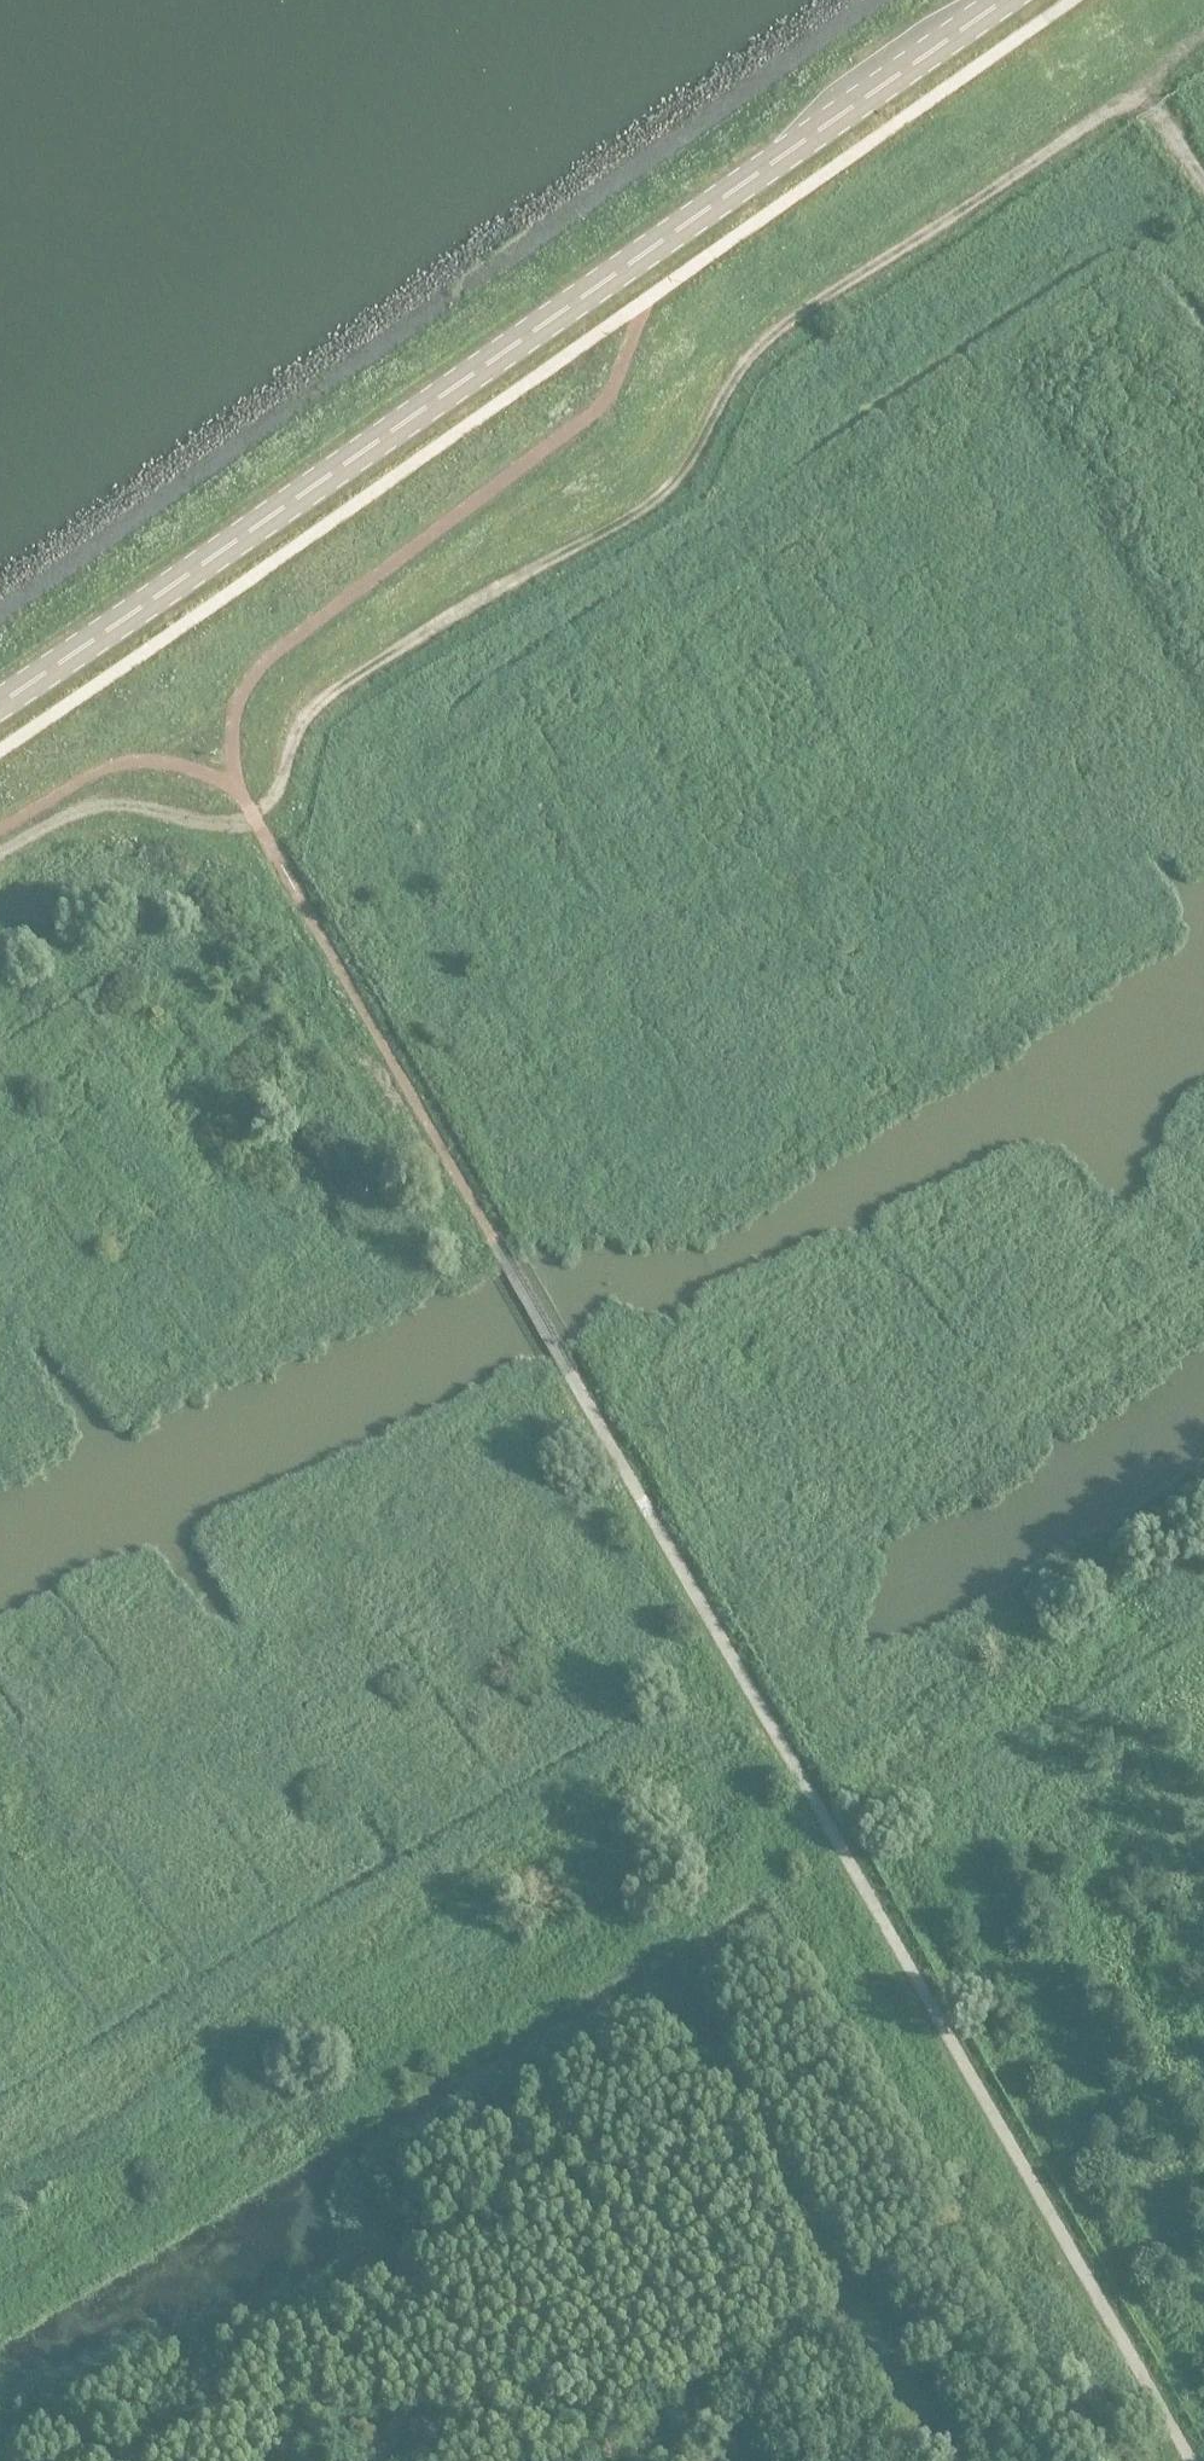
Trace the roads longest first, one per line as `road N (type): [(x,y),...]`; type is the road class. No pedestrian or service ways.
road 1 (track): [(1203,177),(1154,105),(1114,106),(802,312),(746,359),(694,453),(659,497),(311,710),(294,732),(274,798),(252,817)]
road 2 (secondary): [(0,699),(1002,0)]
road 3 (track): [(0,851),(104,803),(216,823),(252,817)]

